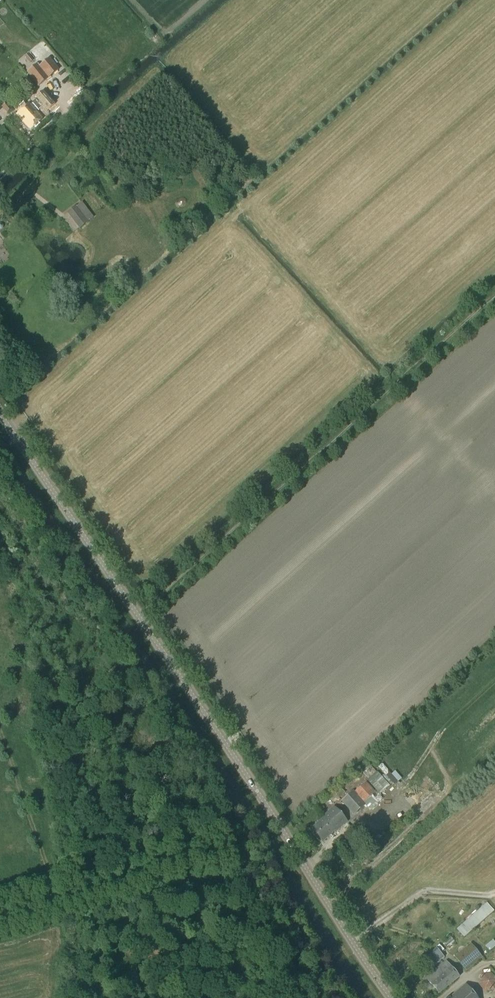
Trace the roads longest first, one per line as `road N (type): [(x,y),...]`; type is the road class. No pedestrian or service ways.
road 1 (tertiary): [(393,997),(0,415)]
road 2 (track): [(494,295),(177,581)]
road 3 (track): [(316,968),(258,873),(234,857),(195,860),(0,920)]
road 4 (track): [(352,941),(425,891),(494,894)]

